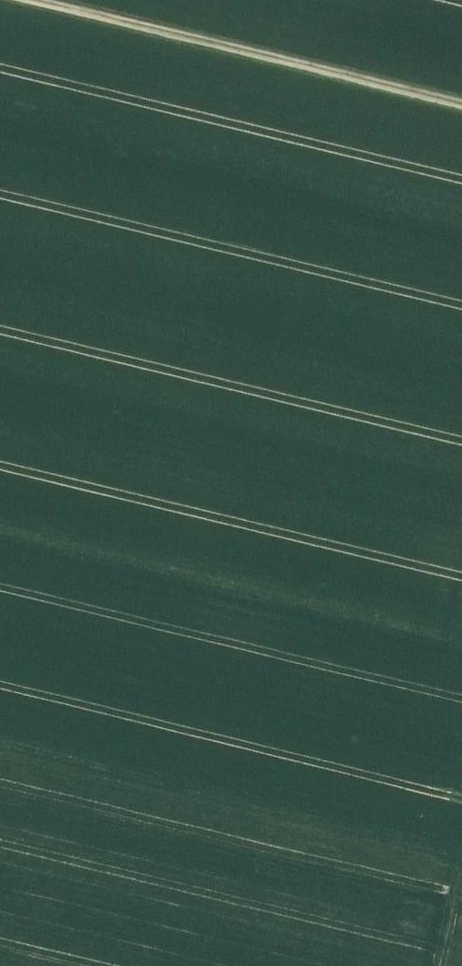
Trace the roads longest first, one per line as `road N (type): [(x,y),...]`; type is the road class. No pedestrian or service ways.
road 1 (track): [(17,0),(461,108)]

